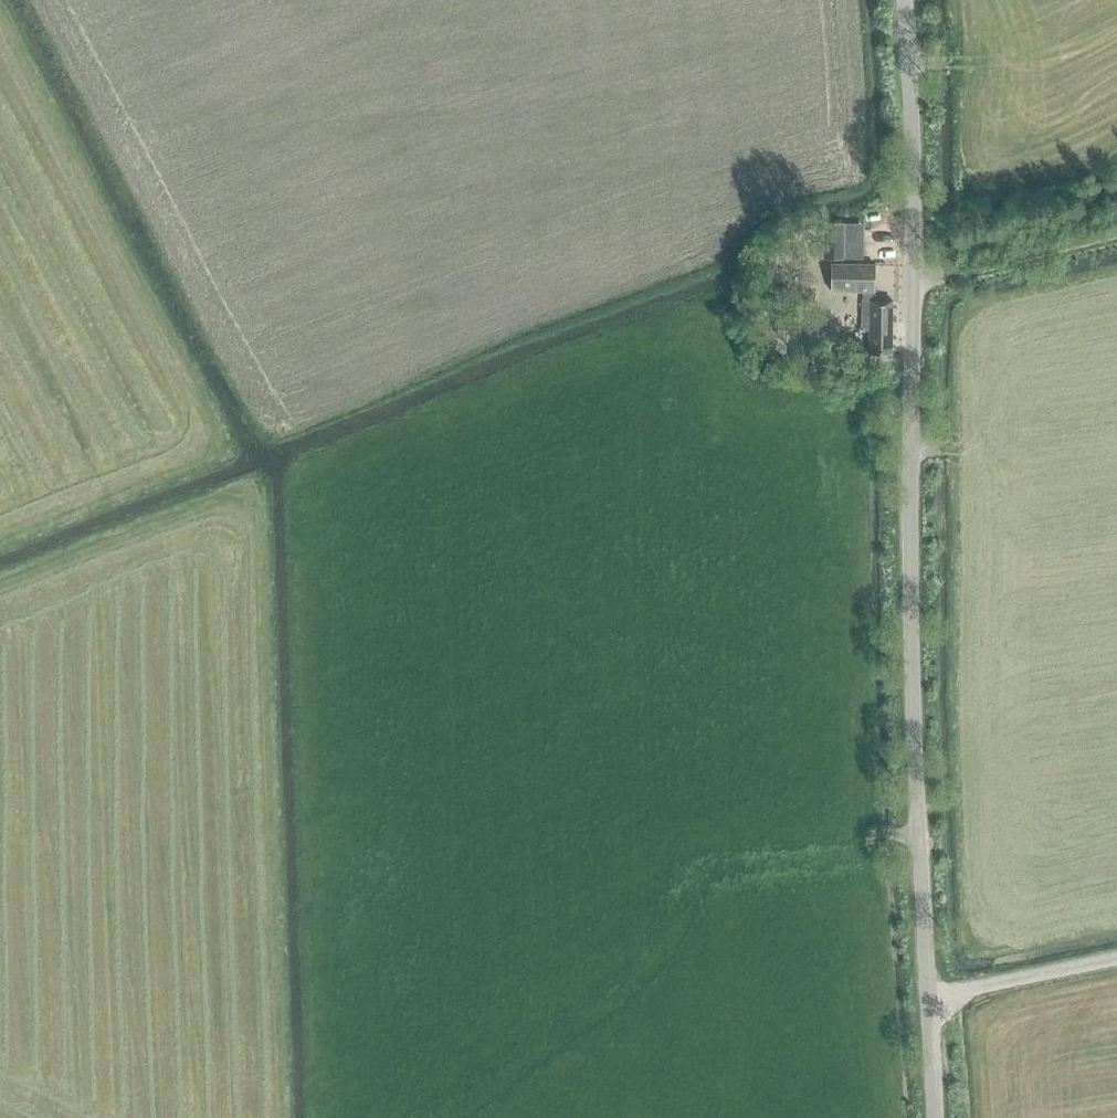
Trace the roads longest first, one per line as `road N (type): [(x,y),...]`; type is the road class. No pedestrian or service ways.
road 1 (unclassified): [(935,1117),(913,706),(913,156),(904,0)]

